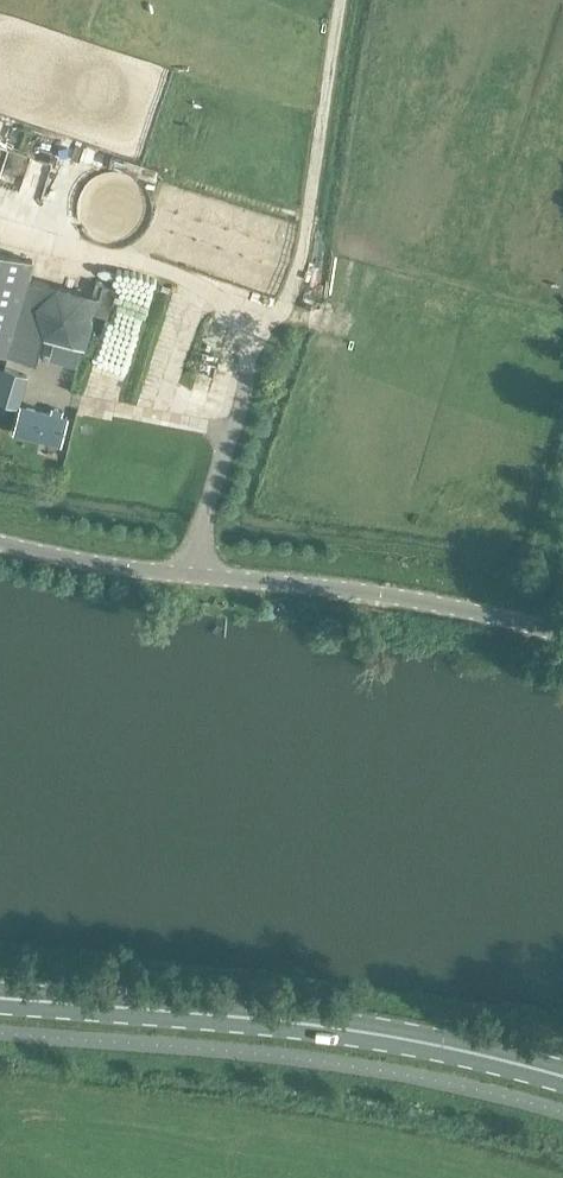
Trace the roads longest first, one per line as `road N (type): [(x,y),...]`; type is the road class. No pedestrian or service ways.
road 1 (track): [(344,0),(293,300),(258,332),(192,577)]
road 2 (unclassified): [(562,632),(356,591),(192,577),(0,545)]
road 3 (primary): [(562,1076),(291,1018),(20,1000)]

